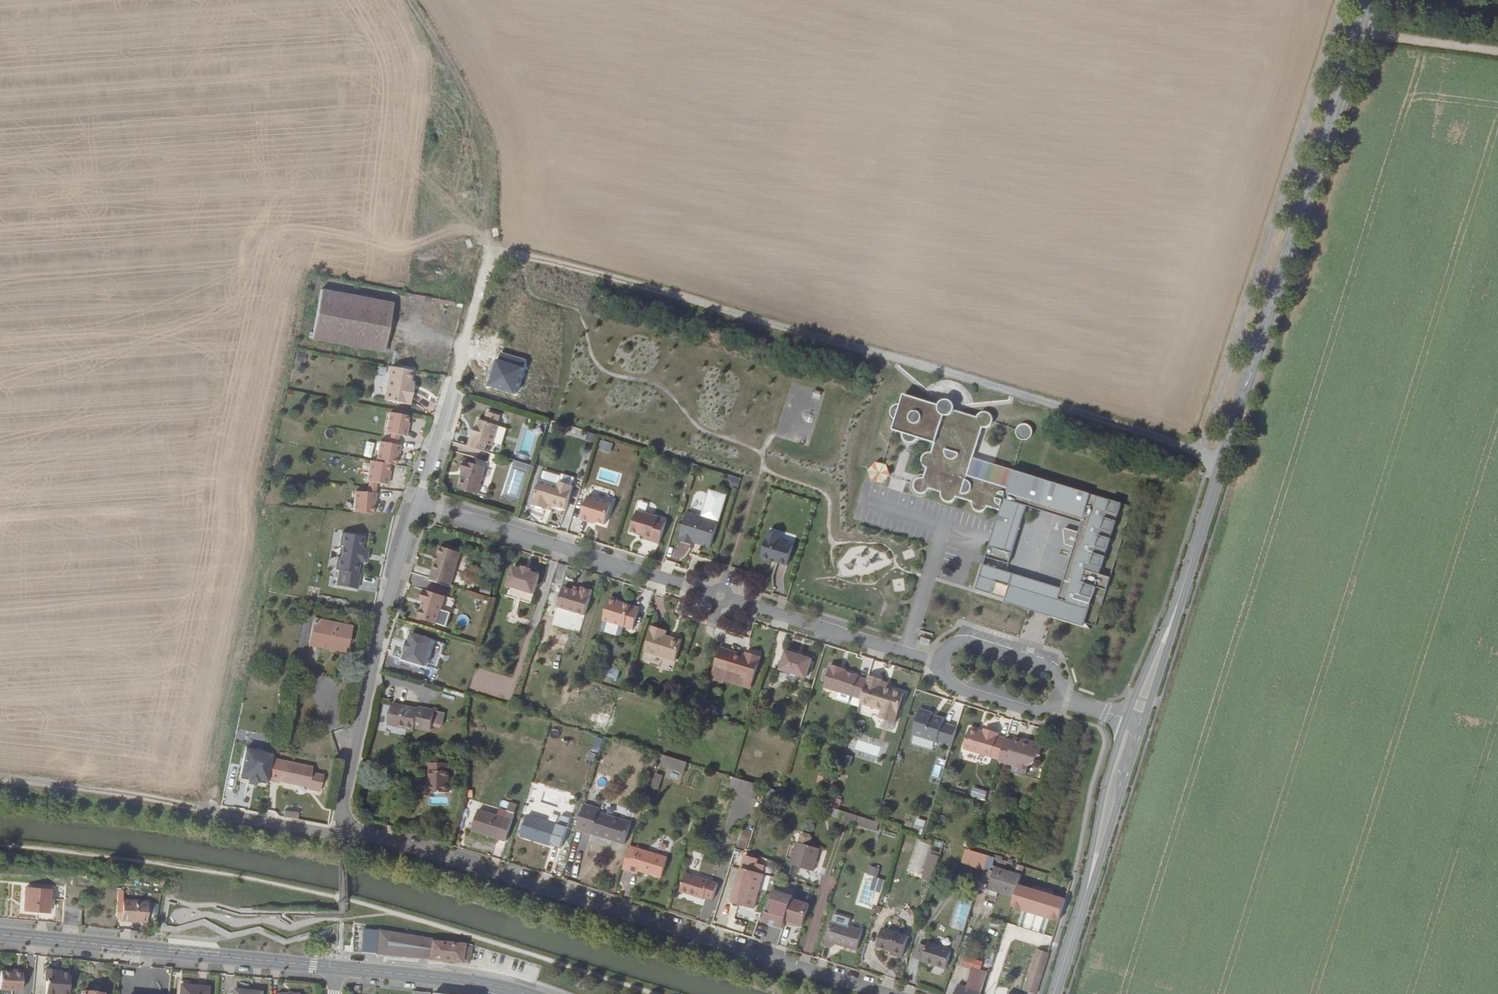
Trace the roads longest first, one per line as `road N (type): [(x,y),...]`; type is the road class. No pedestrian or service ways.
road 1 (residential): [(883,993),(342,827),(378,636),(419,502)]
road 2 (track): [(1225,458),(513,255),(490,264),(478,289),(456,377)]
road 3 (tertiary): [(1371,0),(1139,724)]
road 4 (residential): [(419,502),(946,664)]
road 5 (track): [(0,779),(329,832),(342,827)]
road 6 (tertiary): [(0,935),(337,968)]
road 7 (tertiary): [(1139,724),(1054,993)]
road 8 (tertiary): [(337,968),(526,993)]
road 9 (residential): [(1064,701),(1054,666),(971,639),(946,664)]
road 10 (residential): [(946,664),(948,683),(1034,715),(1064,701)]
road 11 (track): [(1497,50),(1361,31)]
road 12 (residential): [(419,502),(456,377)]

